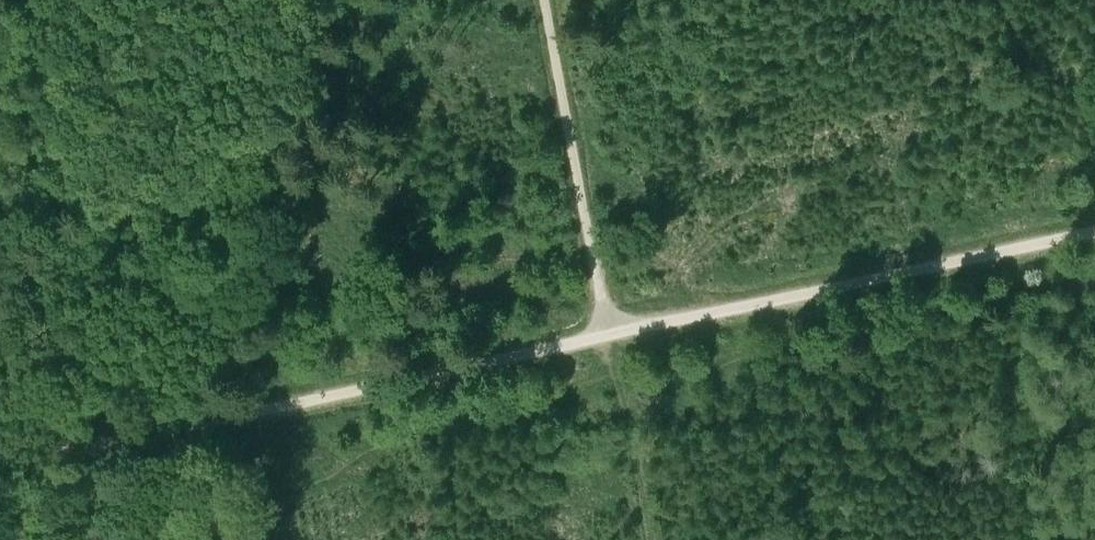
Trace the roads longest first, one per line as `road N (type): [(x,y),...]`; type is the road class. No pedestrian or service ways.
road 1 (track): [(66,445),(1094,223)]
road 2 (track): [(3,0),(25,251),(66,445)]
road 3 (track): [(547,0),(612,327)]

